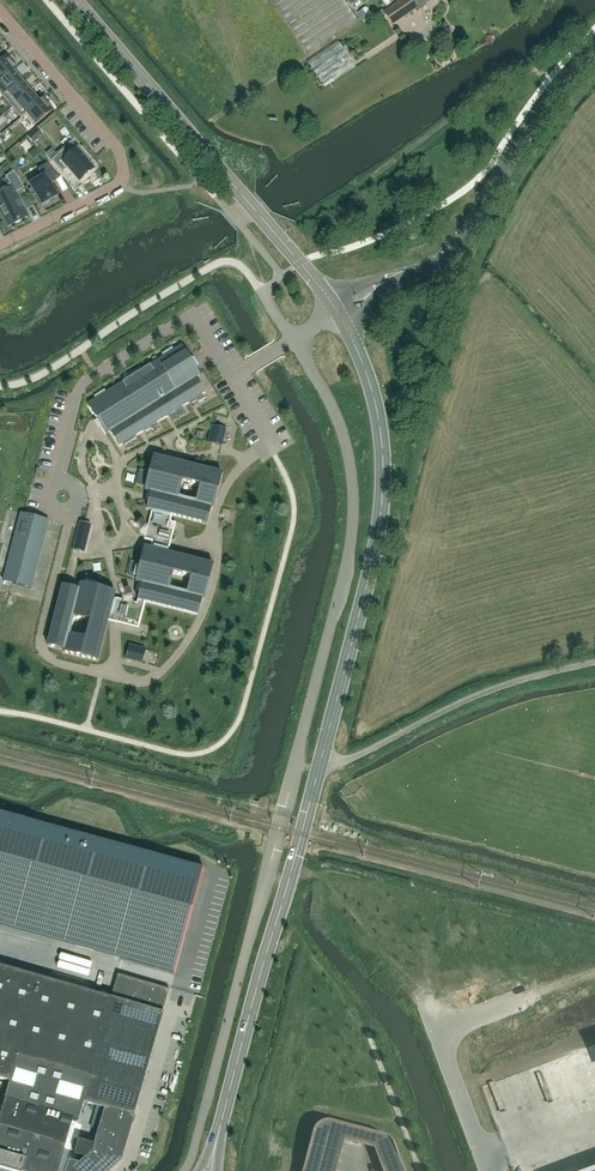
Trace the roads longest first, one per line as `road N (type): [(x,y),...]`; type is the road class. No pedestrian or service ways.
road 1 (tertiary): [(212,1156),(379,520),(374,403),(336,311)]
road 2 (tertiary): [(336,311),(73,0)]
road 3 (residential): [(291,339),(231,377),(191,313),(83,382),(57,485)]
road 4 (tertiary): [(336,311),(453,251),(534,121),(594,46)]
road 5 (residential): [(0,246),(123,174),(117,148),(0,11)]
road 6 (residential): [(0,386),(38,376),(219,262),(238,265),(261,291)]
road 7 (unclassified): [(428,1006),(489,1170)]

